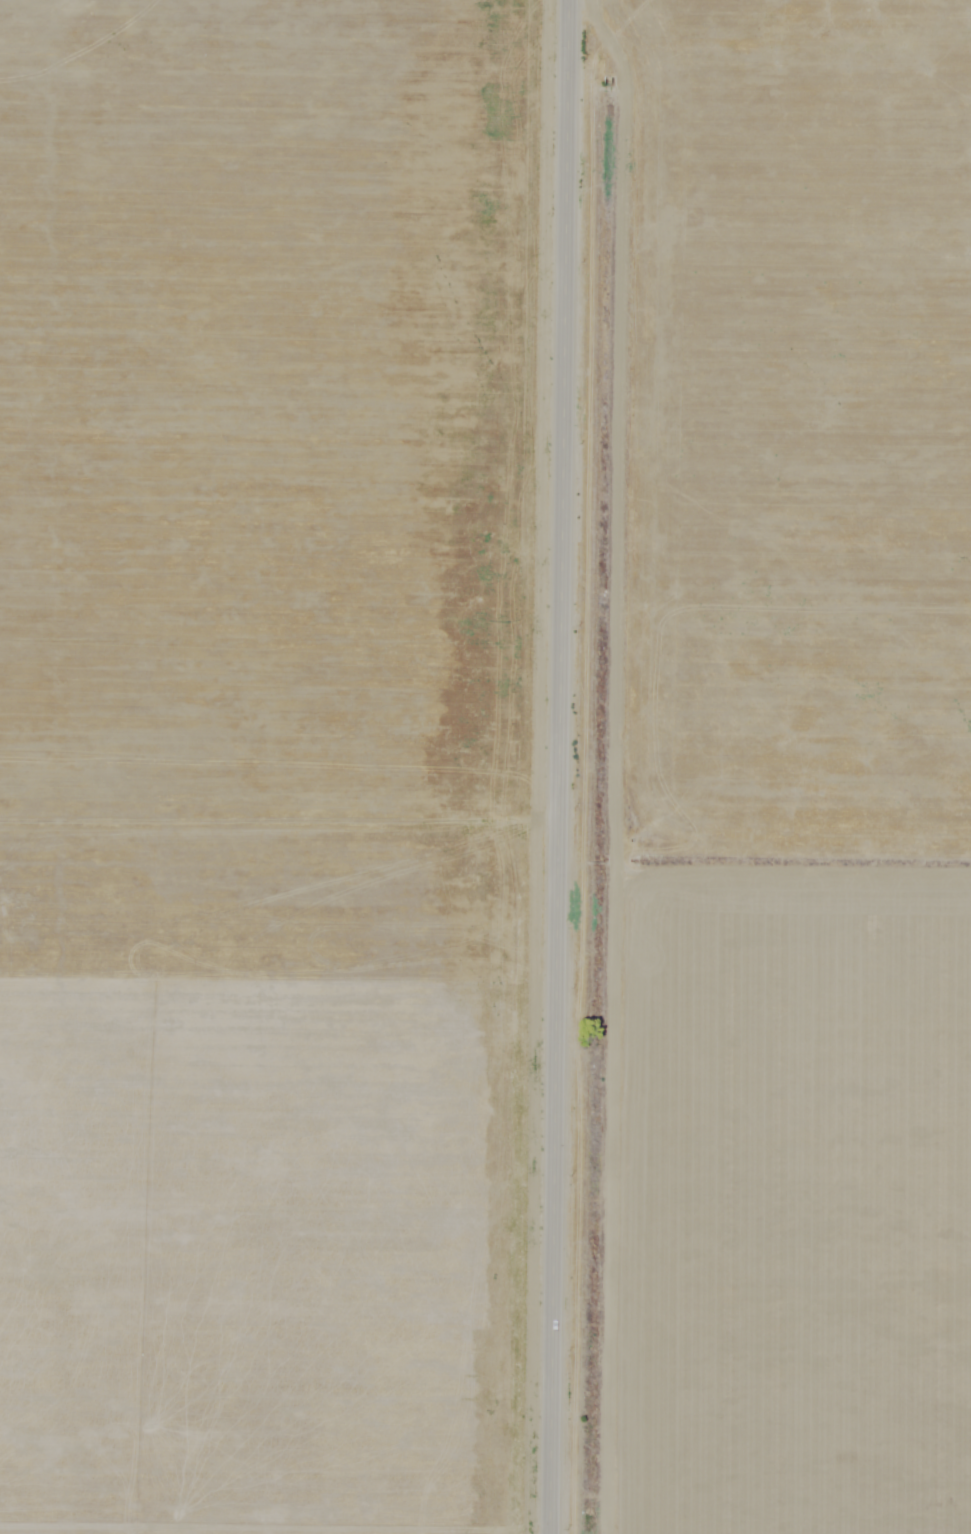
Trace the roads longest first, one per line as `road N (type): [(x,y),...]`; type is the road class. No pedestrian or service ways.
road 1 (tertiary): [(552,1533),(574,0)]

